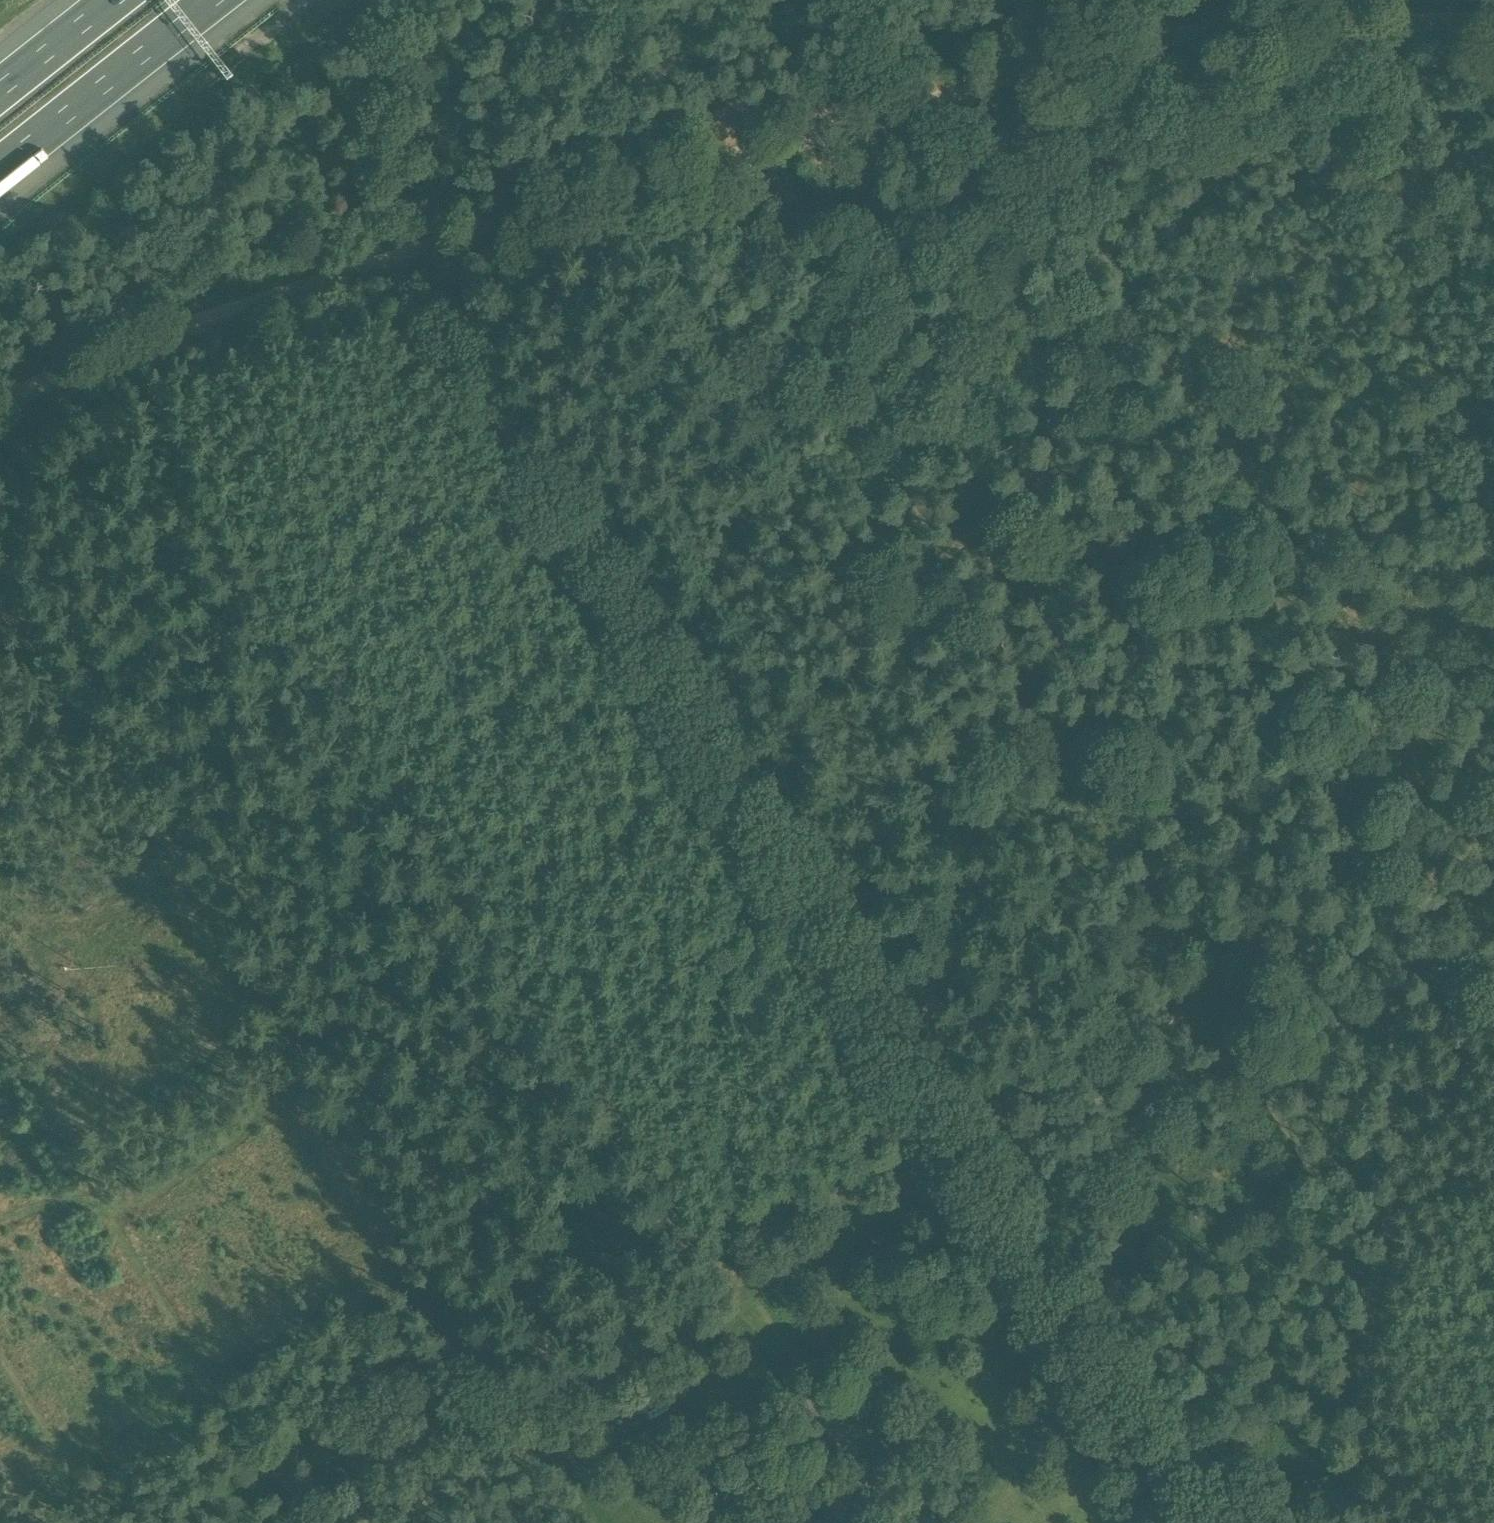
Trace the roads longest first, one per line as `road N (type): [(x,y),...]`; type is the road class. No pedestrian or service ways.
road 1 (track): [(1354,1522),(1391,1170),(1417,763),(1403,723),(1028,136),(1016,134),(845,206),(757,224),(749,249),(807,341),(726,369),(665,422),(647,431),(587,429),(499,482),(453,491),(377,488),(294,534),(257,581),(0,721)]
road 2 (track): [(0,407),(109,351),(204,318),(1125,48),(1240,24),(1493,18)]
road 3 (track): [(1202,1522),(536,462)]
road 4 (track): [(261,577),(736,1295),(898,1522)]
road 5 (track): [(0,583),(603,1522)]
road 6 (track): [(807,341),(1375,1282)]
road 7 (track): [(533,1411),(834,1230),(864,1177),(908,1137),(965,1123),(1122,1049),(1257,1063),(1398,1014)]
road 8 (track): [(0,1039),(296,1522)]
road 9 (motorway): [(0,168),(212,0)]
road 10 (track): [(315,1077),(112,1221)]
road 11 (track): [(0,1355),(105,1522)]
road 12 (motorway): [(113,0),(0,89)]

